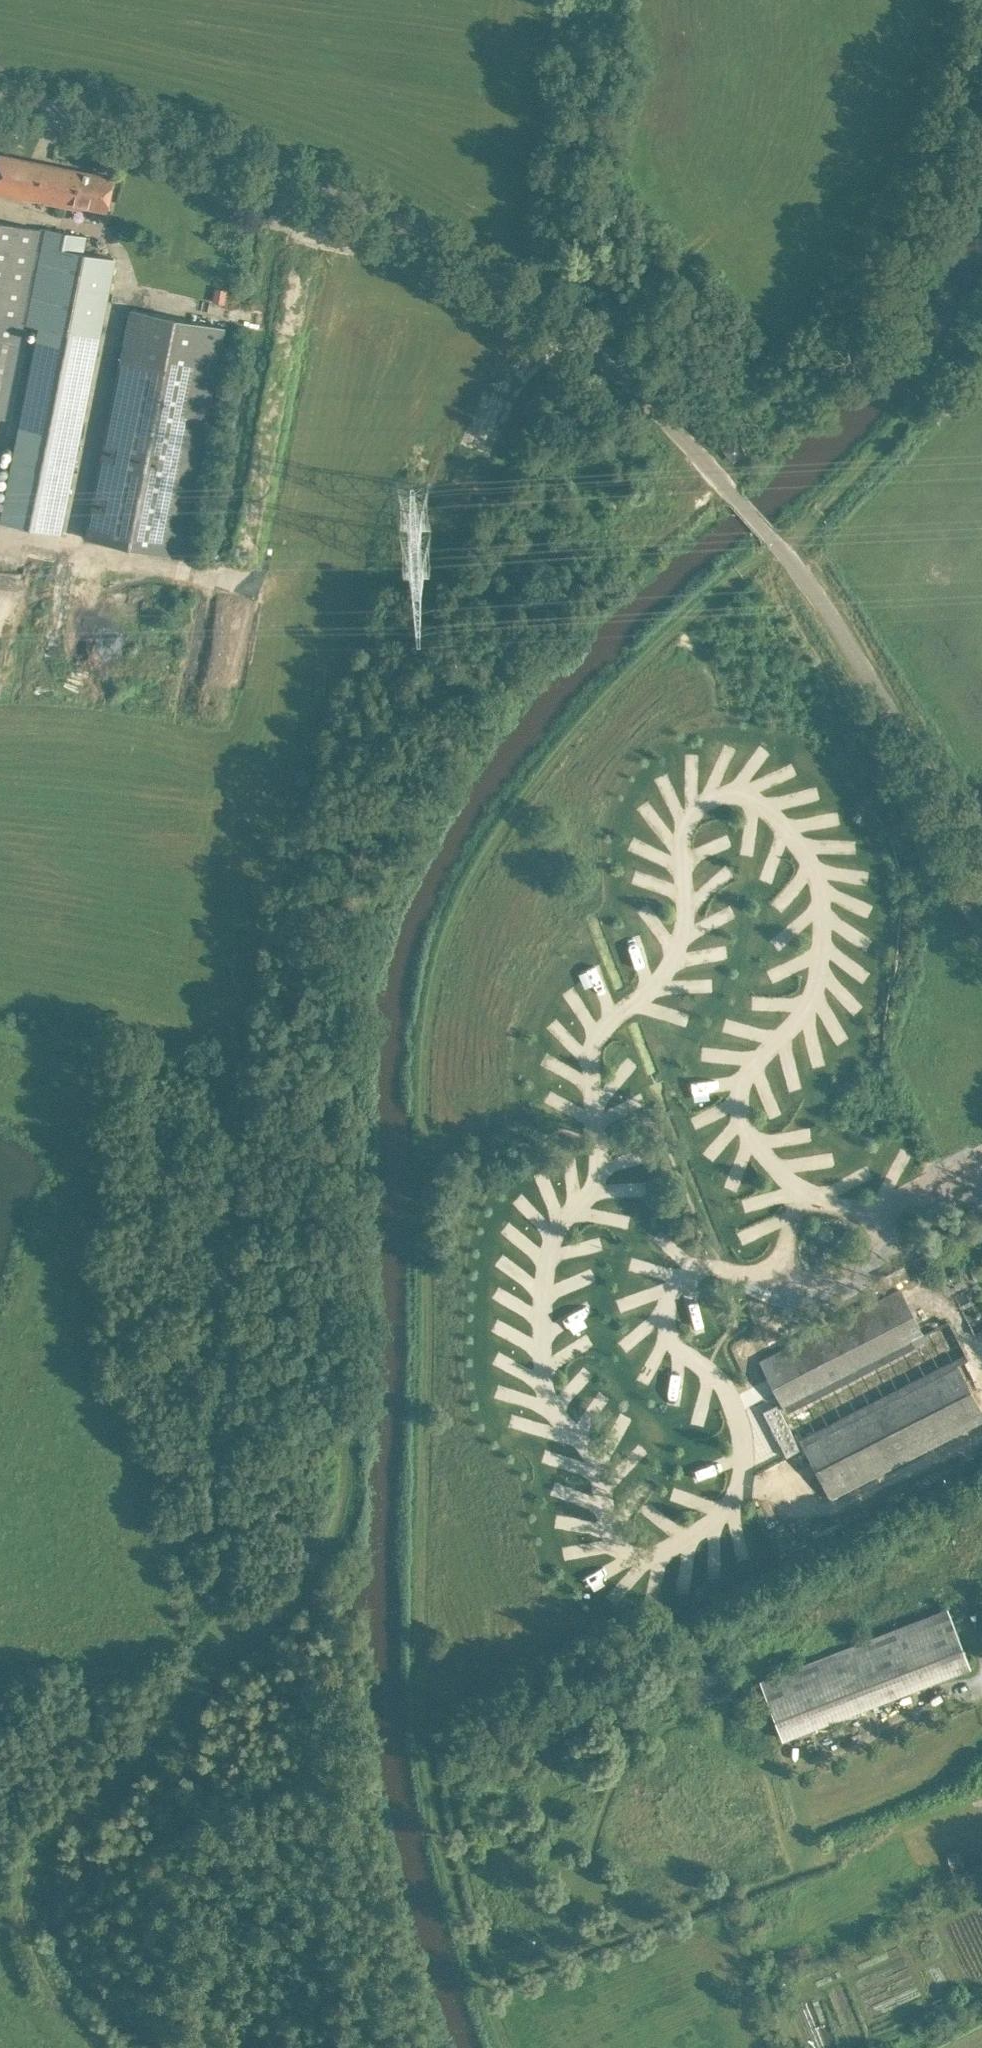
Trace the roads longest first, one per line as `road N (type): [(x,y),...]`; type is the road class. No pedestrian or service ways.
road 1 (unclassified): [(981,872),(767,532),(641,403),(495,285),(354,196),(239,154),(0,95)]

